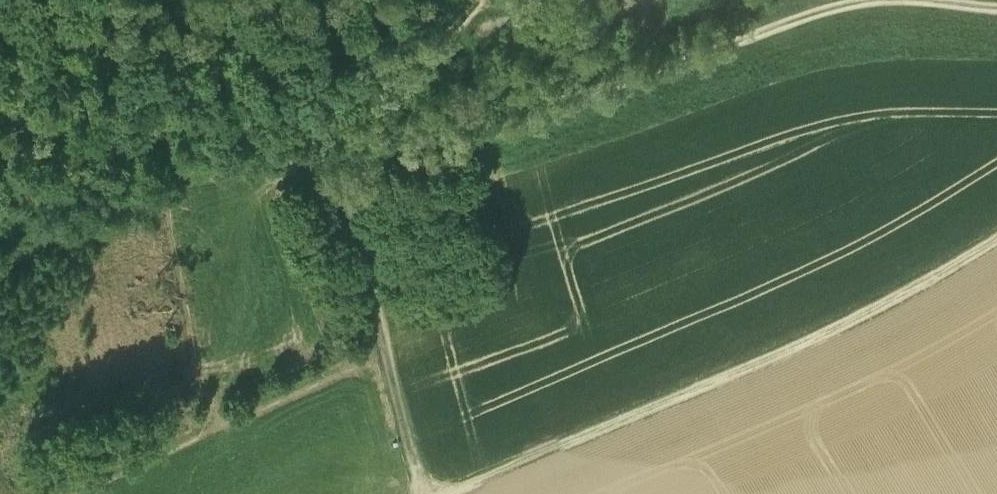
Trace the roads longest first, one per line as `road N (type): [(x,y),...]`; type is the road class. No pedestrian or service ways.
road 1 (track): [(890,0),(753,24),(606,81),(442,124),(0,116)]
road 2 (track): [(996,242),(926,286),(714,385),(455,493)]
road 3 (track): [(302,121),(346,212),(425,493)]
road 4 (track): [(382,125),(462,0)]

